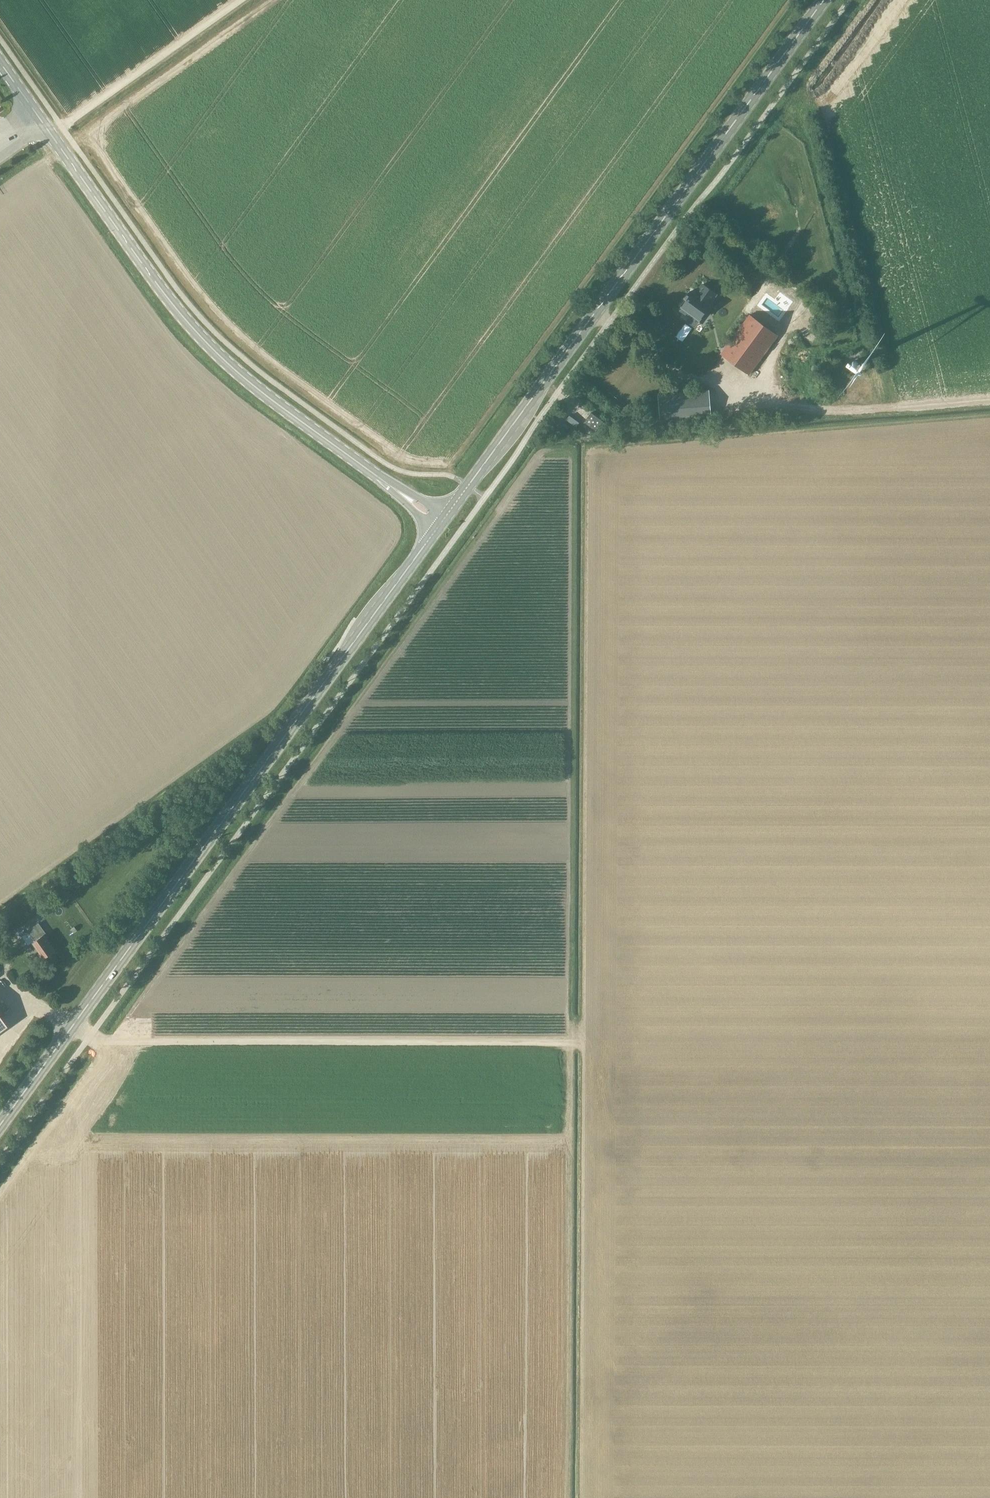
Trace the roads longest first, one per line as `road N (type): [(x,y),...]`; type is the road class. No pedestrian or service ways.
road 1 (secondary): [(0,1125),(436,530)]
road 2 (secondary): [(446,516),(824,0)]
road 3 (secondary): [(397,490),(258,389),(195,330),(0,63)]

